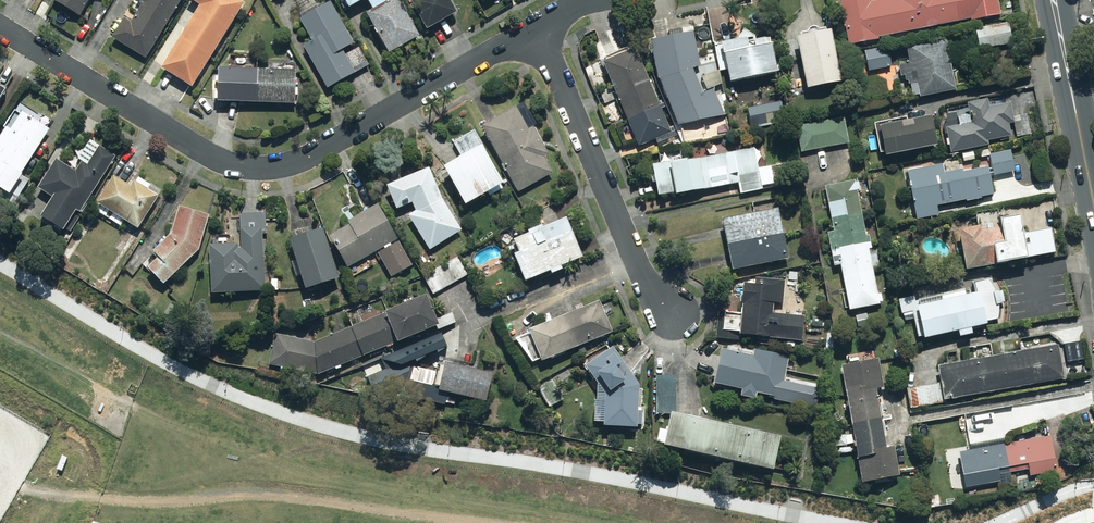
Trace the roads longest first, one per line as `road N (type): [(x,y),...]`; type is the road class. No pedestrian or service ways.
road 1 (residential): [(534,30),(311,155),(273,167),(230,163),(197,146),(0,26)]
road 2 (residential): [(534,30),(652,289),(677,318)]
road 3 (secondary): [(1093,203),(1052,0)]

